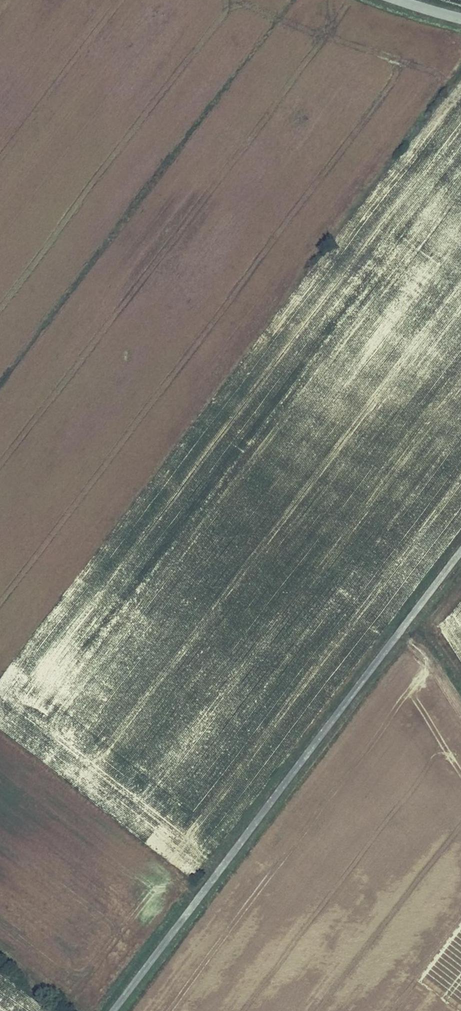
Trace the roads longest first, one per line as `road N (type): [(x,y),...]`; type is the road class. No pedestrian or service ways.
road 1 (unclassified): [(117,1010),(460,552)]

